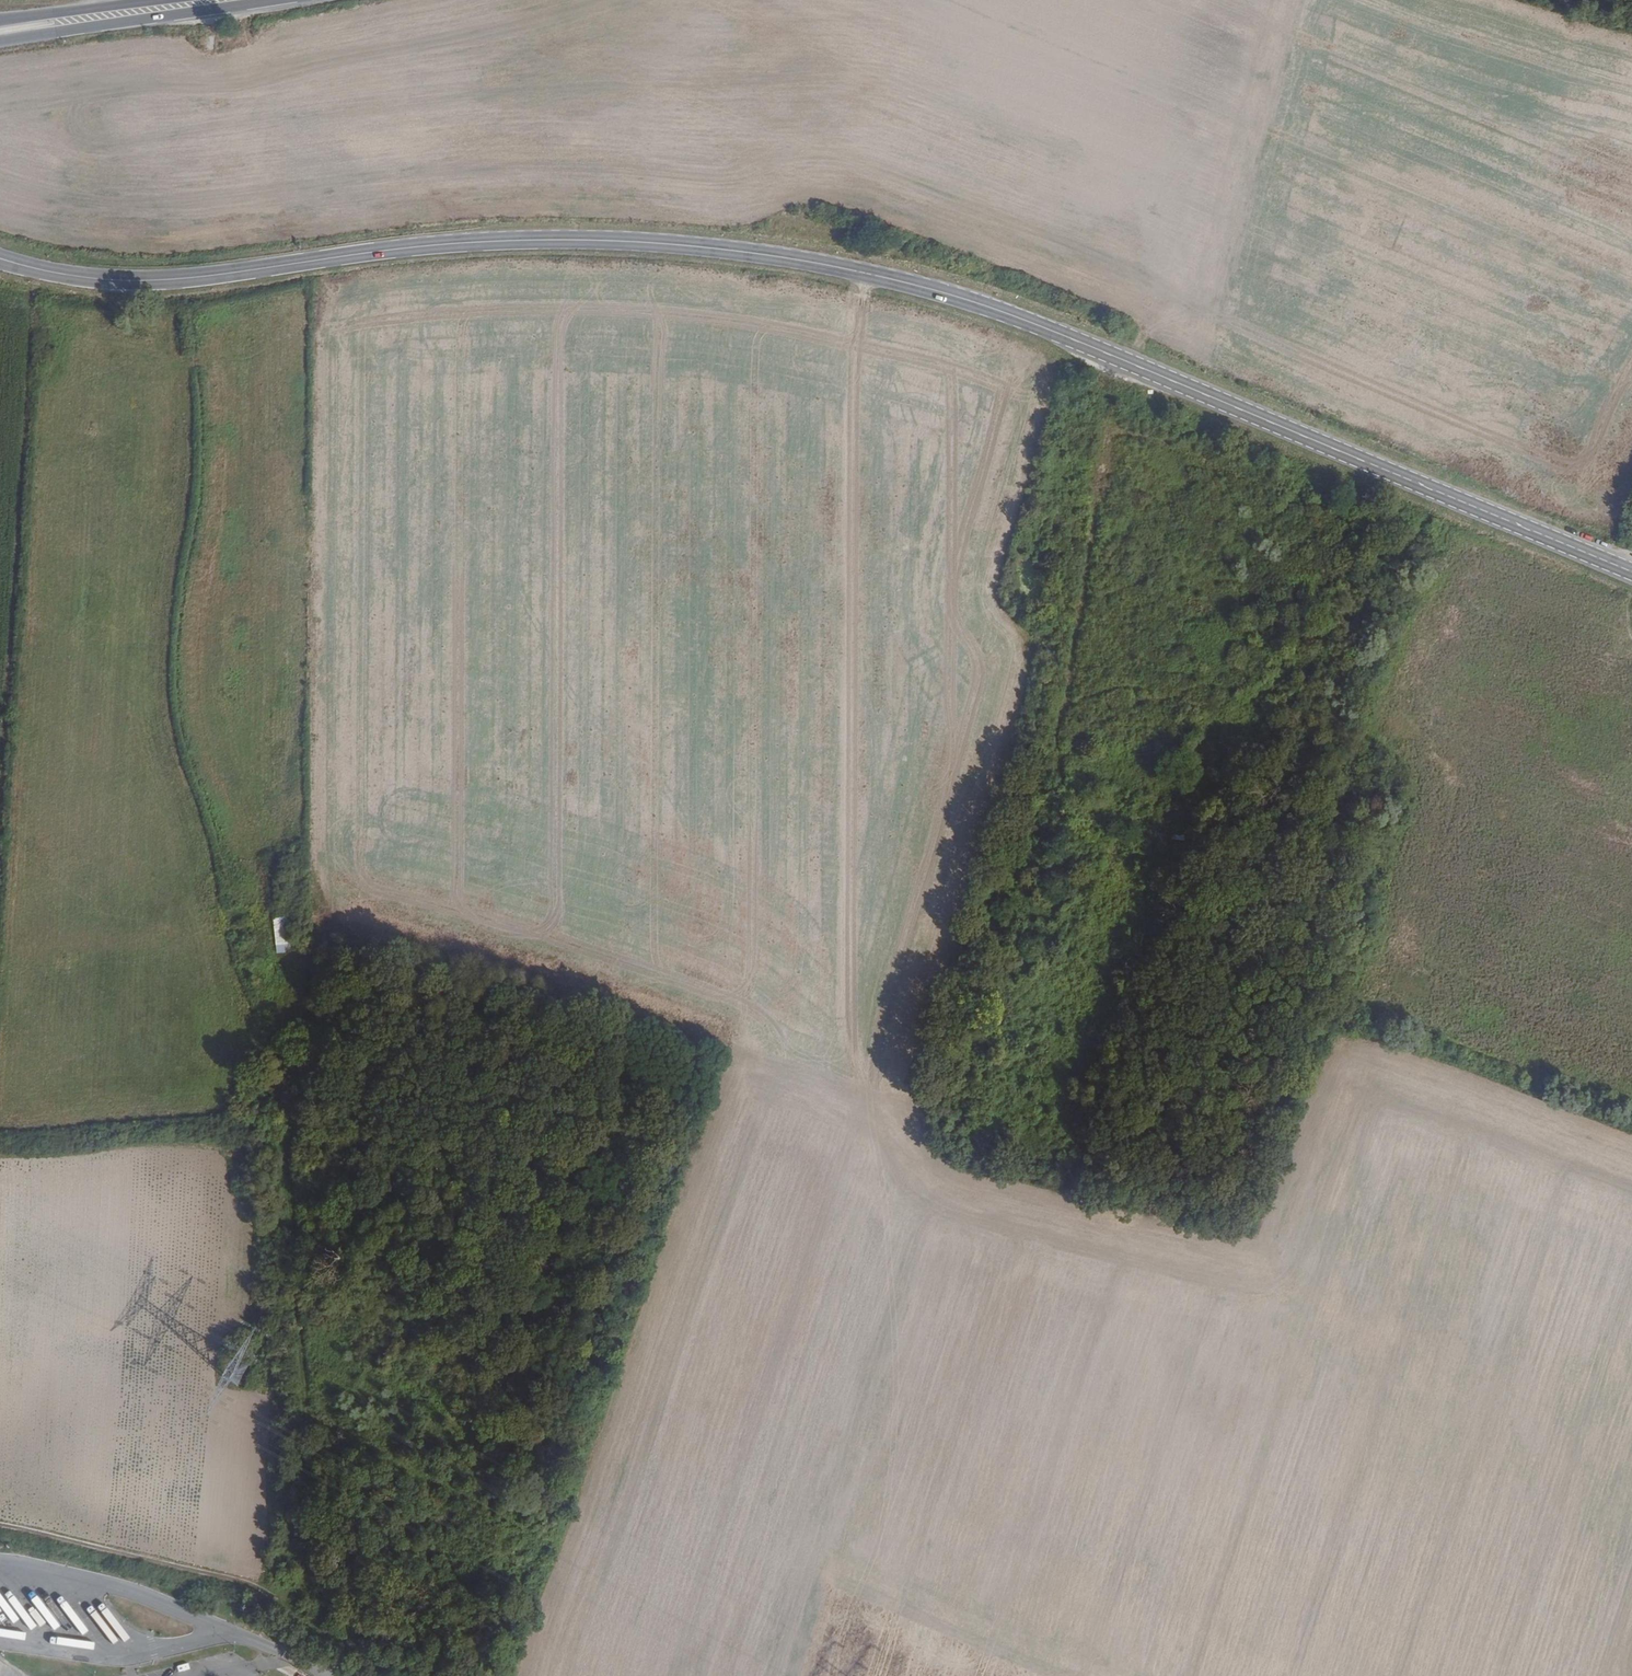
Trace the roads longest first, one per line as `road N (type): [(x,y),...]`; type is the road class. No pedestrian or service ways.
road 1 (secondary): [(1631,575),(1058,335),(914,284),(821,264),(719,247),(516,239),(174,279),(66,275),(8,261)]
road 2 (primary): [(0,40),(290,0)]
road 3 (primary): [(151,0),(0,17)]

